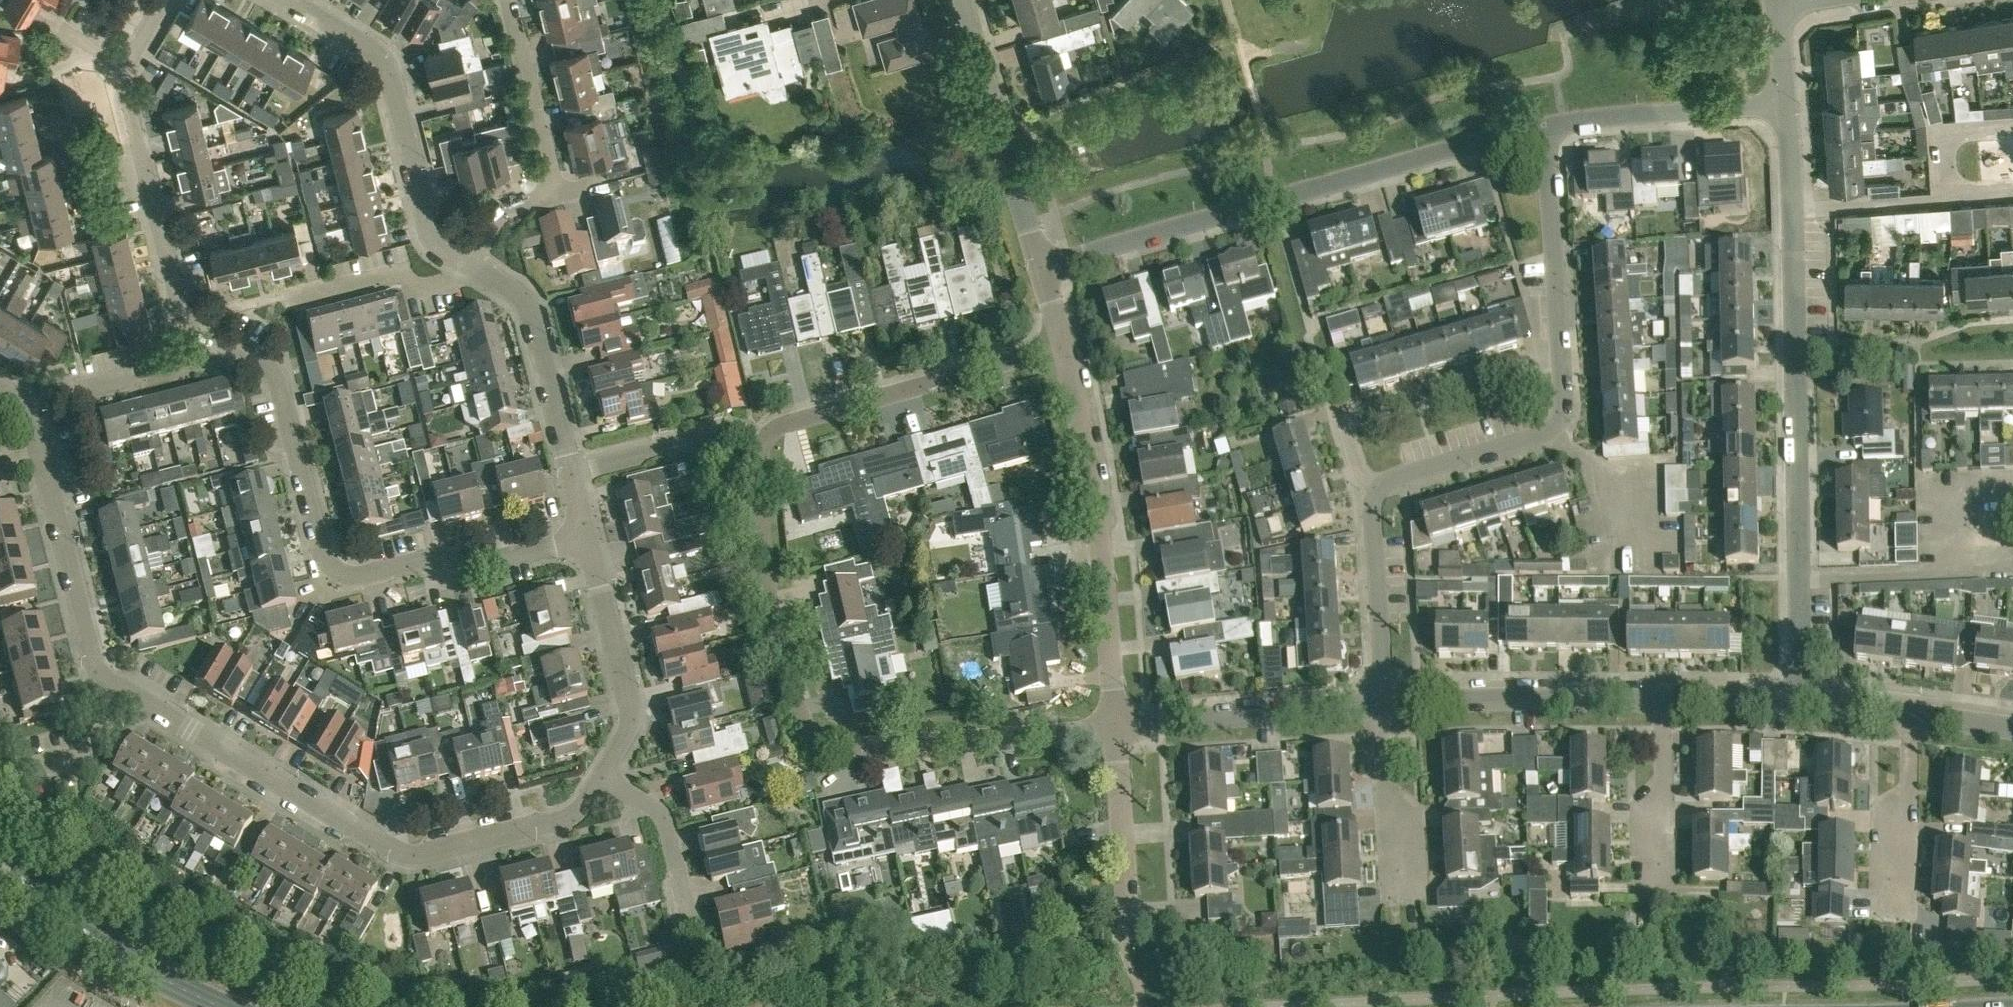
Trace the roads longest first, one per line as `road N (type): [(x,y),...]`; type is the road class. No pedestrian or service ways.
road 1 (residential): [(587,539),(478,566),(440,556),(361,575),(333,567),(276,375),(180,302),(124,67)]
road 2 (residential): [(1113,726),(817,744),(781,655),(762,555),(762,442)]
road 3 (residential): [(1799,702),(1788,106)]
road 4 (residential): [(125,692),(394,850),(420,855),(570,816),(602,779)]
road 5 (residential): [(1039,267),(1547,126)]
road 6 (residential): [(1373,505),(1395,475),(1546,429),(1559,415),(1564,362),(1547,126)]
road 7 (residential): [(1113,726),(1093,518),(1062,346)]
road 8 (residential): [(470,264),(429,231),(375,50),(289,0)]
road 9 (residential): [(762,442),(787,423),(1062,346)]
road 10 (residential): [(28,409),(94,661),(125,692)]
road 11 (residential): [(1039,267),(960,0)]
road 12 (residential): [(1662,700),(1385,703)]
road 13 (residential): [(1385,703),(1113,726)]
road 14 (secondary): [(0,862),(132,966),(215,1006)]
road 15 (residential): [(602,779),(629,712),(587,539)]
road 16 (residential): [(573,474),(531,312),(519,294),(470,264)]
road 17 (residential): [(1547,126),(1788,106)]
road 18 (residential): [(558,198),(511,0)]
road 19 (residential): [(1385,703),(1373,505)]
road 20 (residential): [(1128,922),(1113,726)]
road 21 (residential): [(573,474),(731,436),(762,442)]
road 22 (residential): [(1394,891),(1385,703)]
road 23 (residential): [(1905,902),(1912,714)]
road 24 (residential): [(689,920),(665,821),(602,779)]
road 25 (residential): [(470,264),(452,281),(420,289),(399,277),(309,298)]
road 26 (residential): [(1660,872),(1662,700)]
road 27 (residential): [(22,770),(89,752),(125,692)]
road 28 (residential): [(1799,702),(1662,700)]

